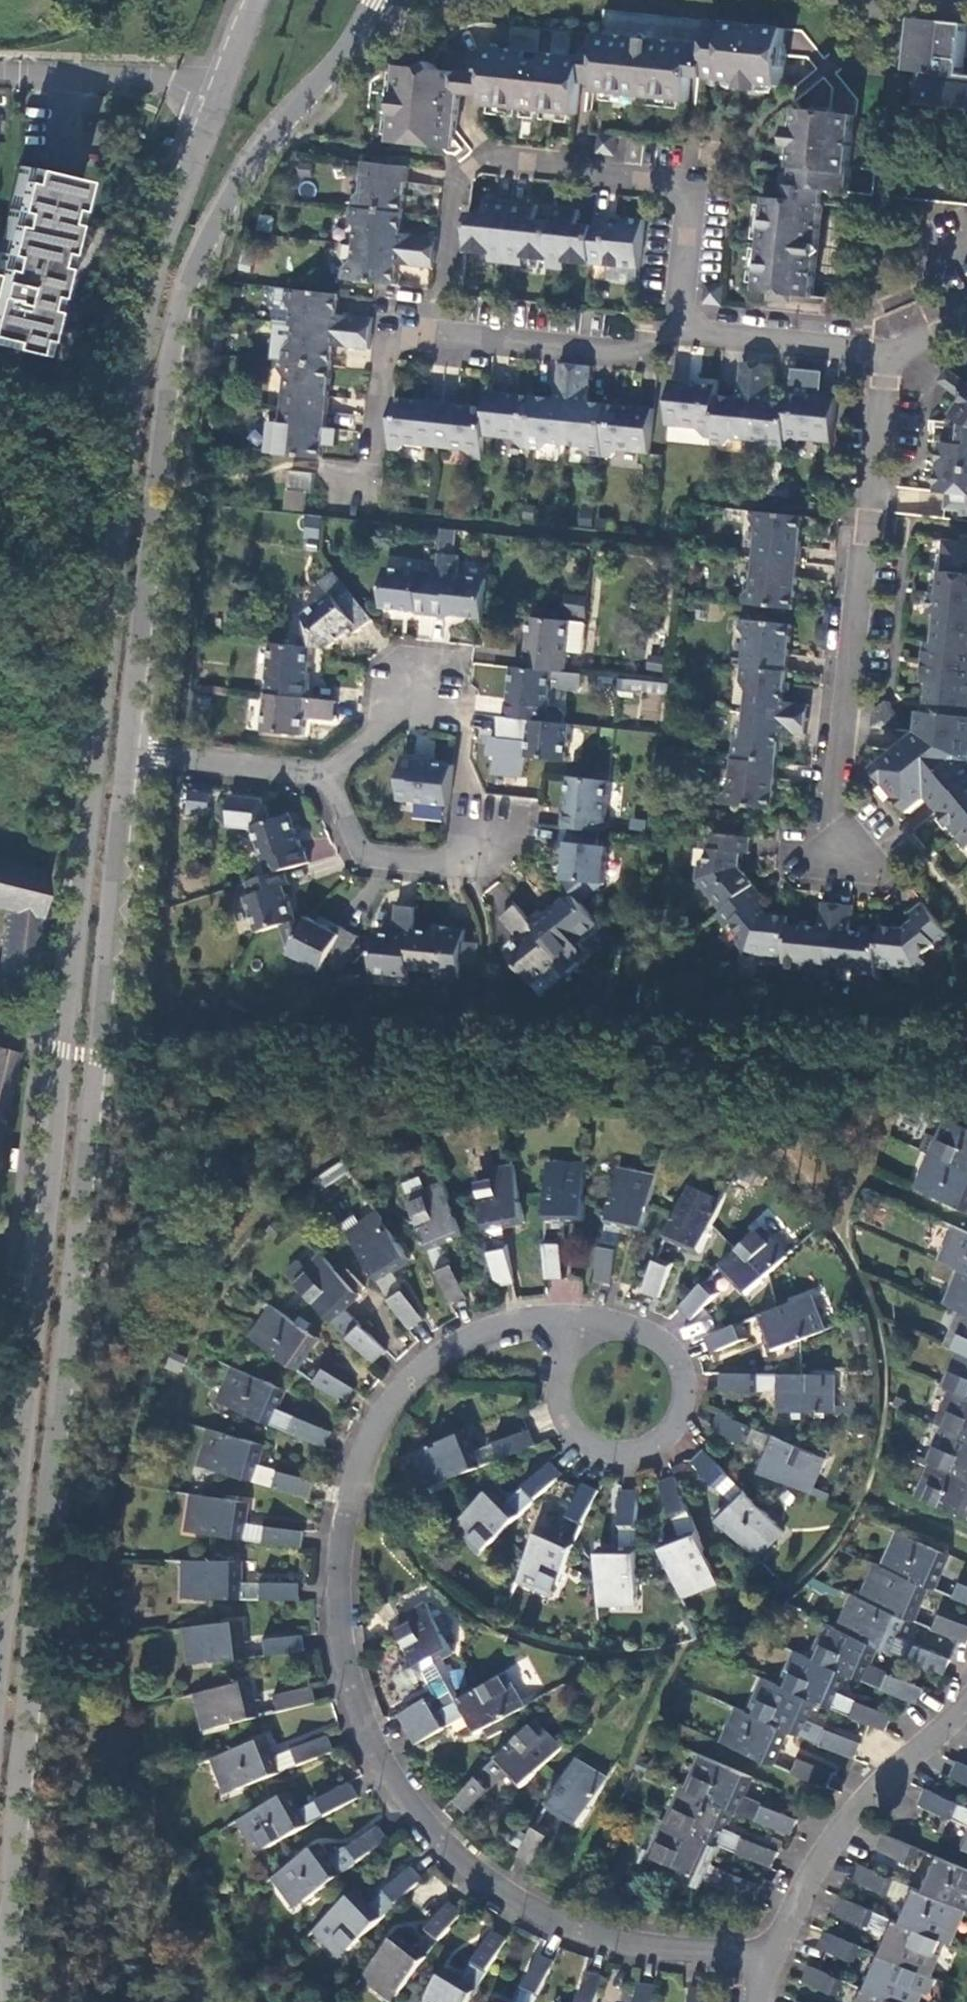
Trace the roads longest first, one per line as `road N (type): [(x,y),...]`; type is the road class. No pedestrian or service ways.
road 1 (tertiary): [(259,0),(172,210),(148,303),(39,1288)]
road 2 (tertiary): [(14,2001),(9,1907),(23,1748),(129,752)]
road 3 (residential): [(774,1953),(627,1941),(523,1902),(472,1866),(410,1799),(359,1695),(345,1639),(344,1544),(361,1464),(385,1415),(428,1365),(477,1336),(540,1319),(597,1332)]
road 4 (tertiary): [(129,752),(185,299),(212,228),(373,0)]
road 5 (residential): [(680,330),(694,186),(490,157),(461,177),(446,335)]
road 6 (residential): [(833,849),(889,353)]
road 7 (tertiary): [(39,1288),(0,1630)]
road 8 (residential): [(774,1953),(839,1833),(966,1705)]
road 9 (residential): [(674,1357),(683,1399),(663,1437),(644,1448),(601,1450),(567,1423),(559,1403),(565,1360),(597,1332)]
road 10 (residential): [(446,335),(634,355),(680,330)]
road 11 (residential): [(332,776),(364,854),(465,863),(490,848),(492,828)]
road 12 (residential): [(446,335),(389,329),(371,464),(356,489)]
road 13 (residential): [(889,353),(680,330)]
road 14 (residential): [(129,752),(332,776)]
road 15 (residential): [(332,776),(427,684)]

